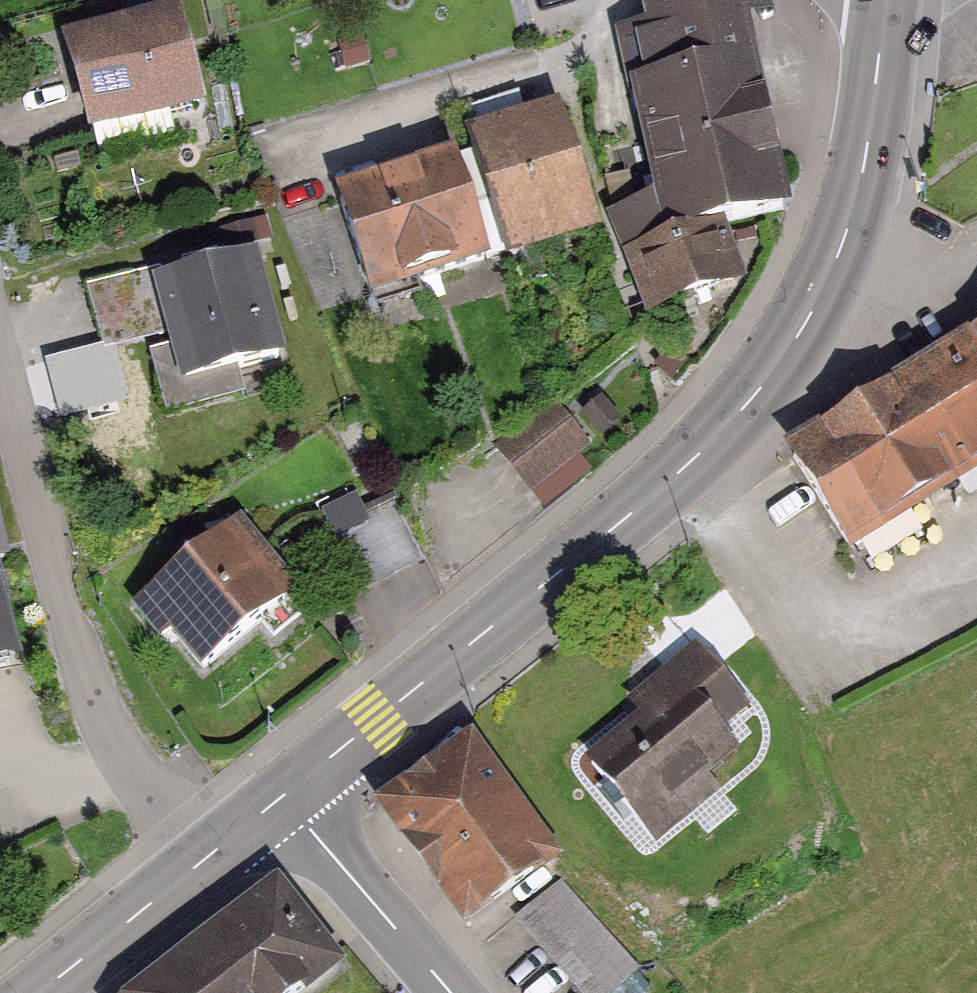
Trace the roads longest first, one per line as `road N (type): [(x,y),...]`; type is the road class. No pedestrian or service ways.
road 1 (secondary): [(886,0),(849,227),(795,343),(693,460),(284,795)]
road 2 (residential): [(206,859),(98,721),(0,346)]
road 3 (tertiary): [(452,992),(284,795)]
road 4 (secondary): [(206,859),(38,992)]

